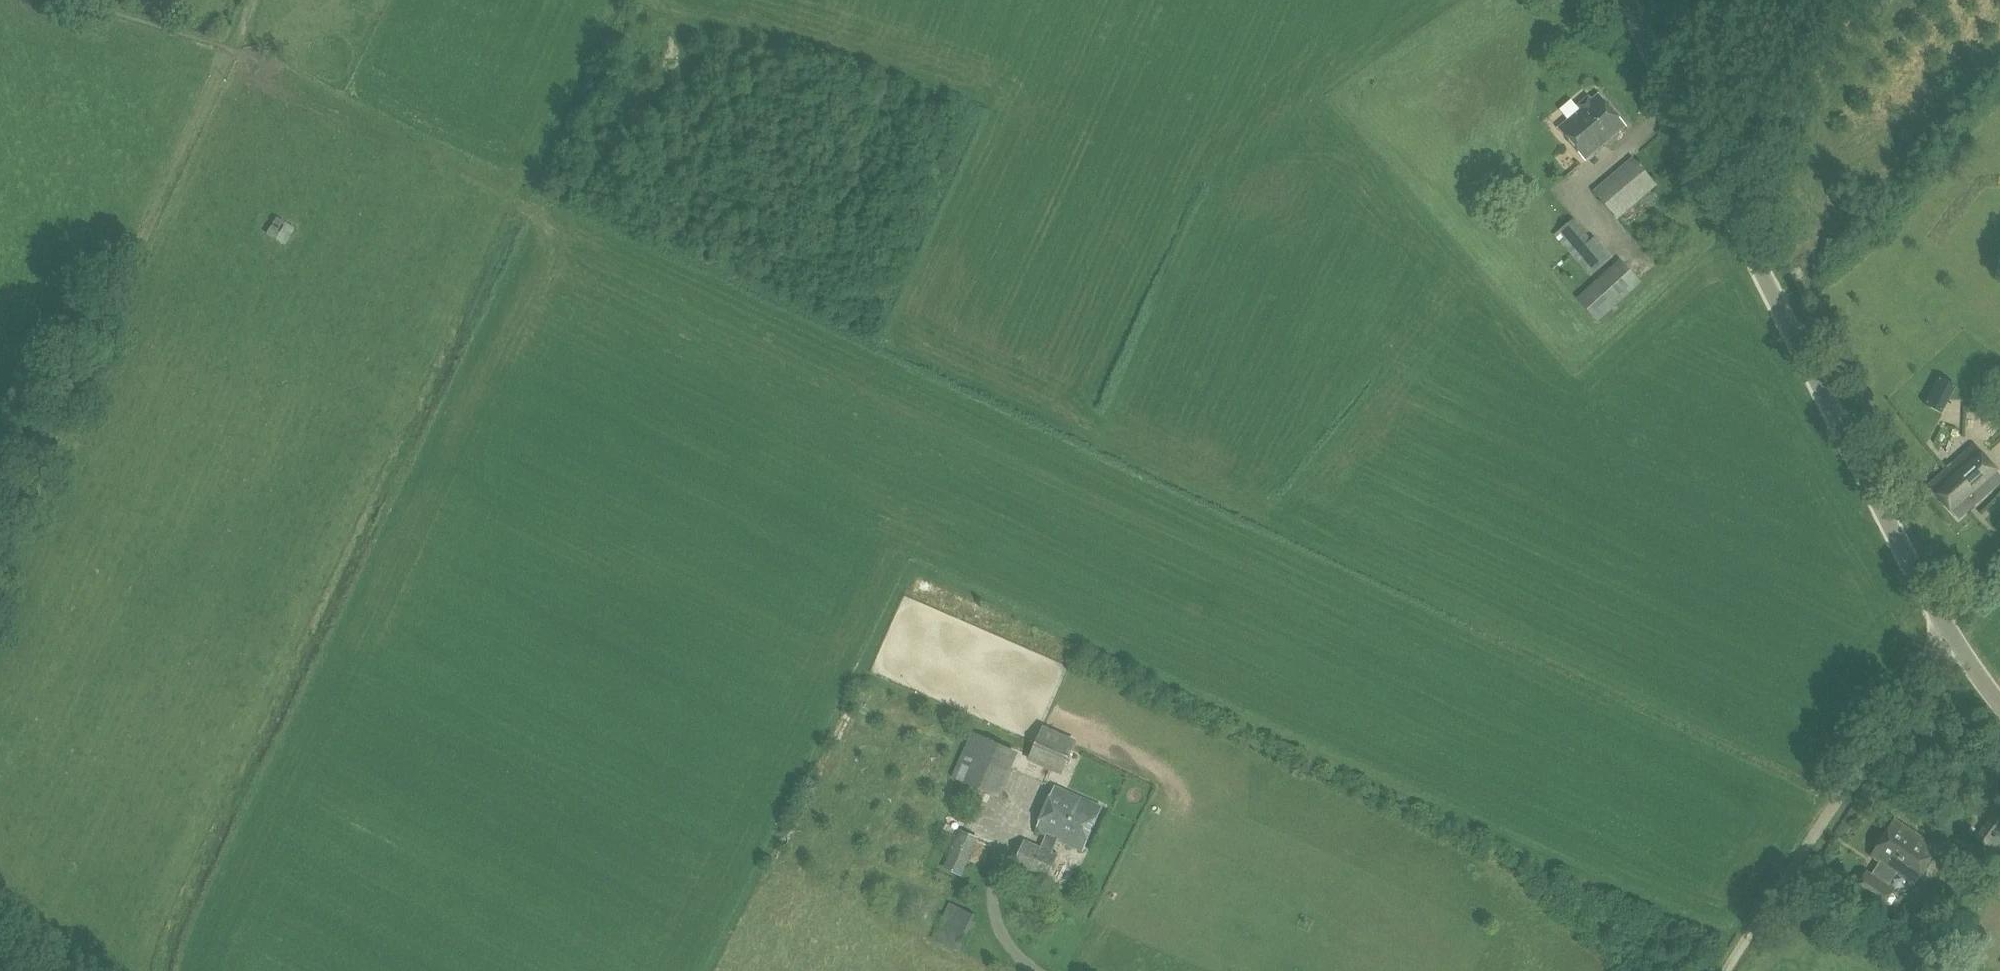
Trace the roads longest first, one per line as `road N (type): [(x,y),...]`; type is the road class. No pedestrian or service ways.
road 1 (tertiary): [(1999,710),(1941,632),(1629,0)]
road 2 (track): [(115,14),(231,50),(36,451)]
road 3 (track): [(1723,970),(1941,632)]

